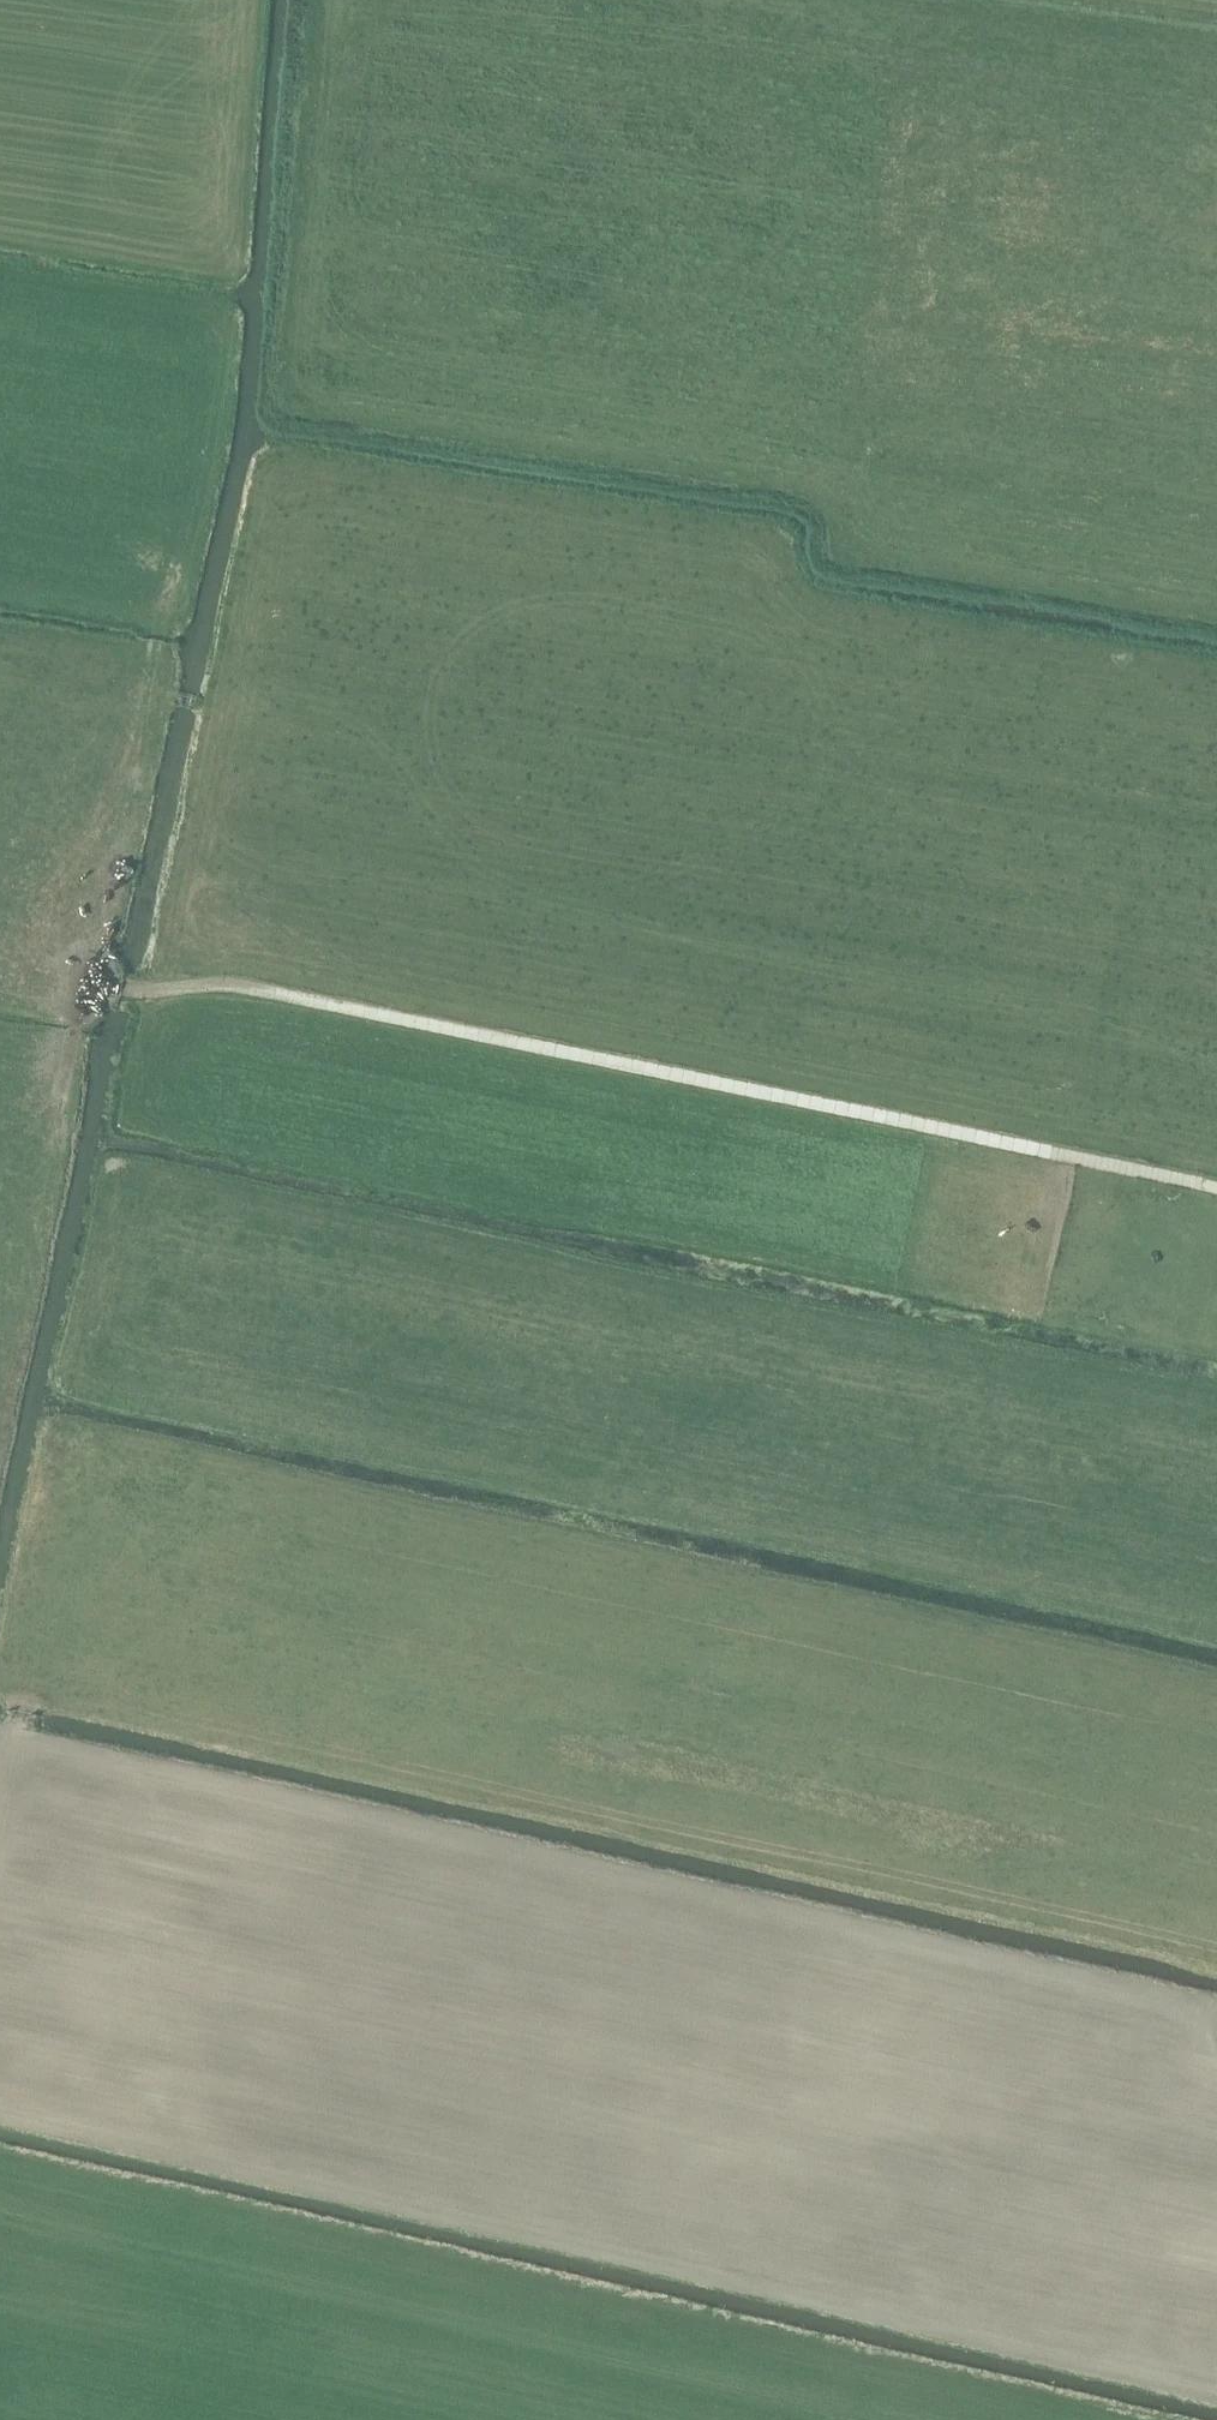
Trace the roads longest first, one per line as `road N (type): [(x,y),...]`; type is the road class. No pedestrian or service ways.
road 1 (track): [(1216,2261),(0,1988)]
road 2 (track): [(92,979),(114,986),(234,982),(1216,1183)]
road 3 (track): [(0,1374),(73,1029),(92,979),(157,637),(154,578),(0,514)]

